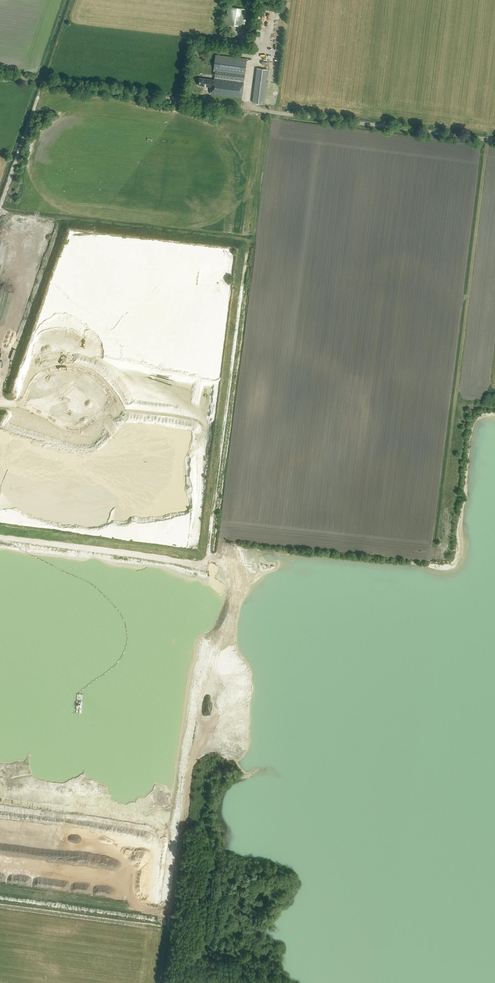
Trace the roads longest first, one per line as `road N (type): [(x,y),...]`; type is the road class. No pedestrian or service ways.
road 1 (track): [(161,982),(205,664),(0,631)]
road 2 (track): [(488,139),(440,539)]
road 3 (track): [(39,82),(251,107)]
road 4 (track): [(198,567),(0,536)]
road 5 (track): [(0,206),(44,82)]

